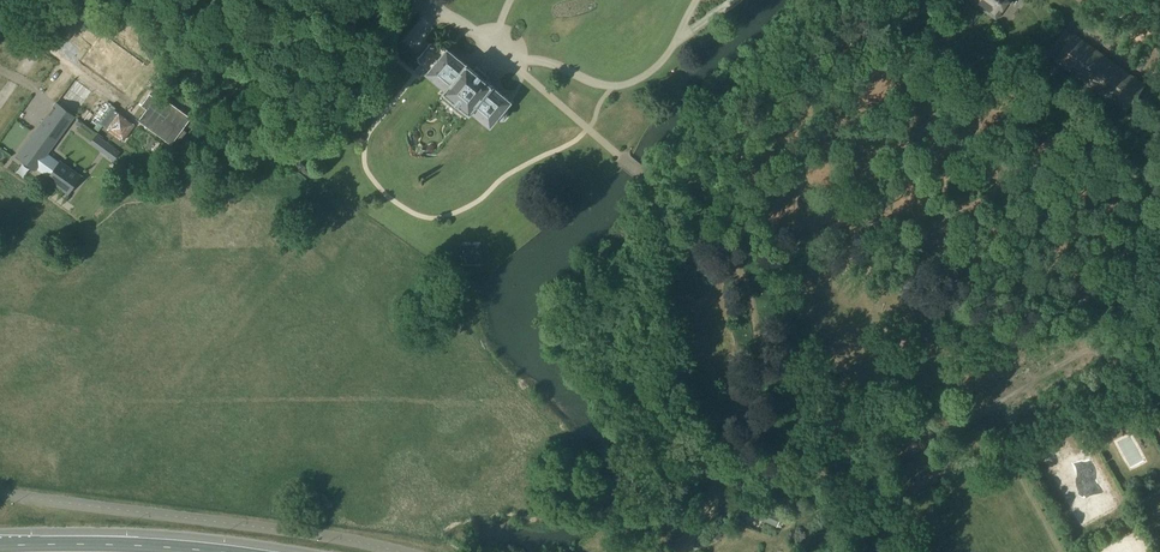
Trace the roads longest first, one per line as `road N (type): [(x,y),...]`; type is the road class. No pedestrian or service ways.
road 1 (unclassified): [(391,551),(292,531),(0,497)]
road 2 (primary): [(216,551),(0,545)]

